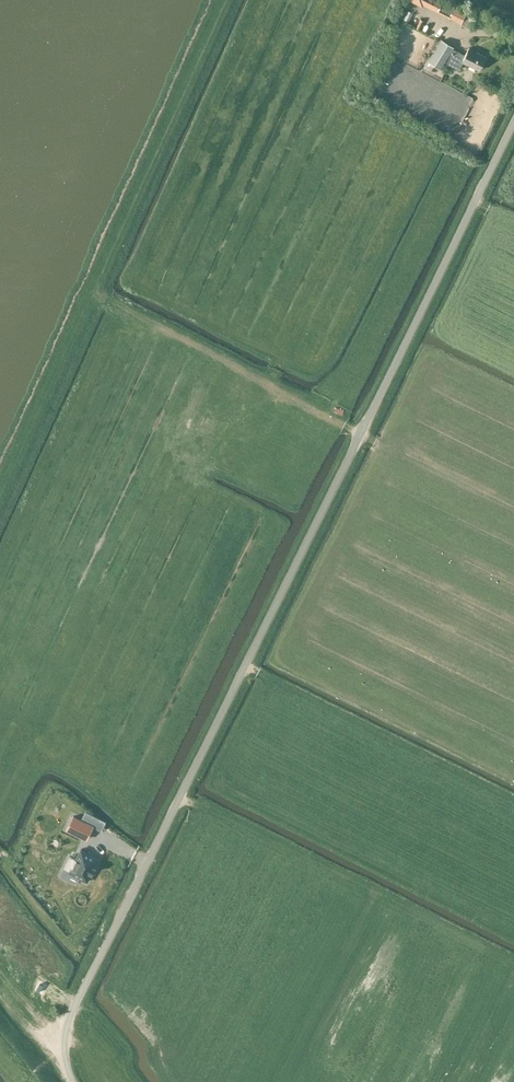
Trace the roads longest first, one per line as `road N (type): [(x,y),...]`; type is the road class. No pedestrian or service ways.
road 1 (unclassified): [(74,1081),(62,1043),(73,1008),(513,125)]

